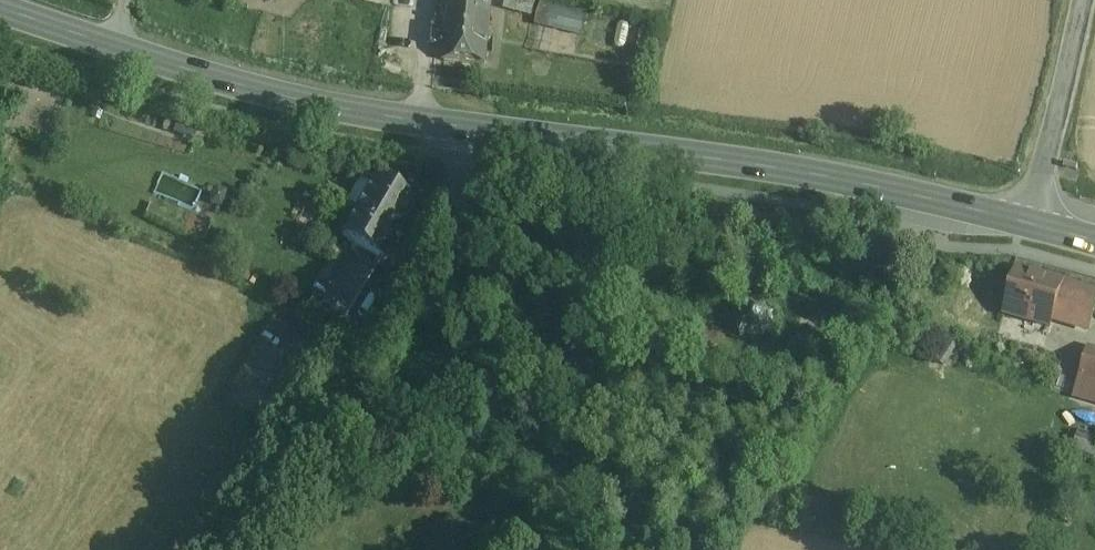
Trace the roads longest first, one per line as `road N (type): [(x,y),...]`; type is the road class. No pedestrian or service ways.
road 1 (secondary): [(116,48),(333,108),(762,167),(1029,224)]
road 2 (unclassified): [(1029,224),(1080,0)]
road 3 (secondary): [(0,10),(116,48)]

